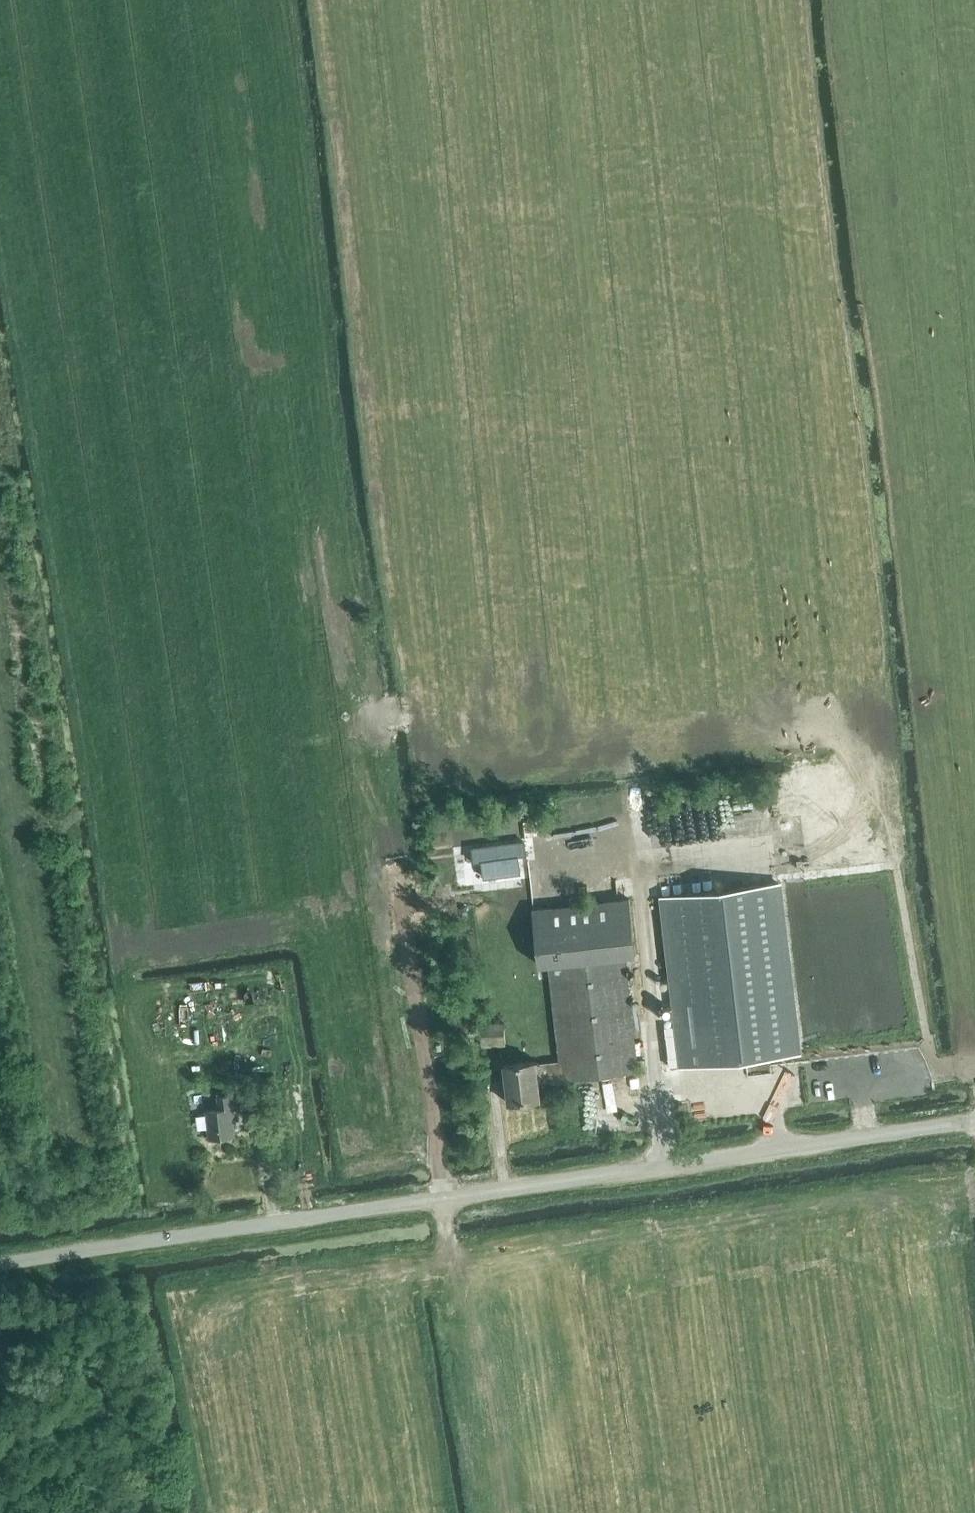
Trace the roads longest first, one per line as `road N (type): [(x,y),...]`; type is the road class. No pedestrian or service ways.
road 1 (unclassified): [(0,1273),(974,1127)]

